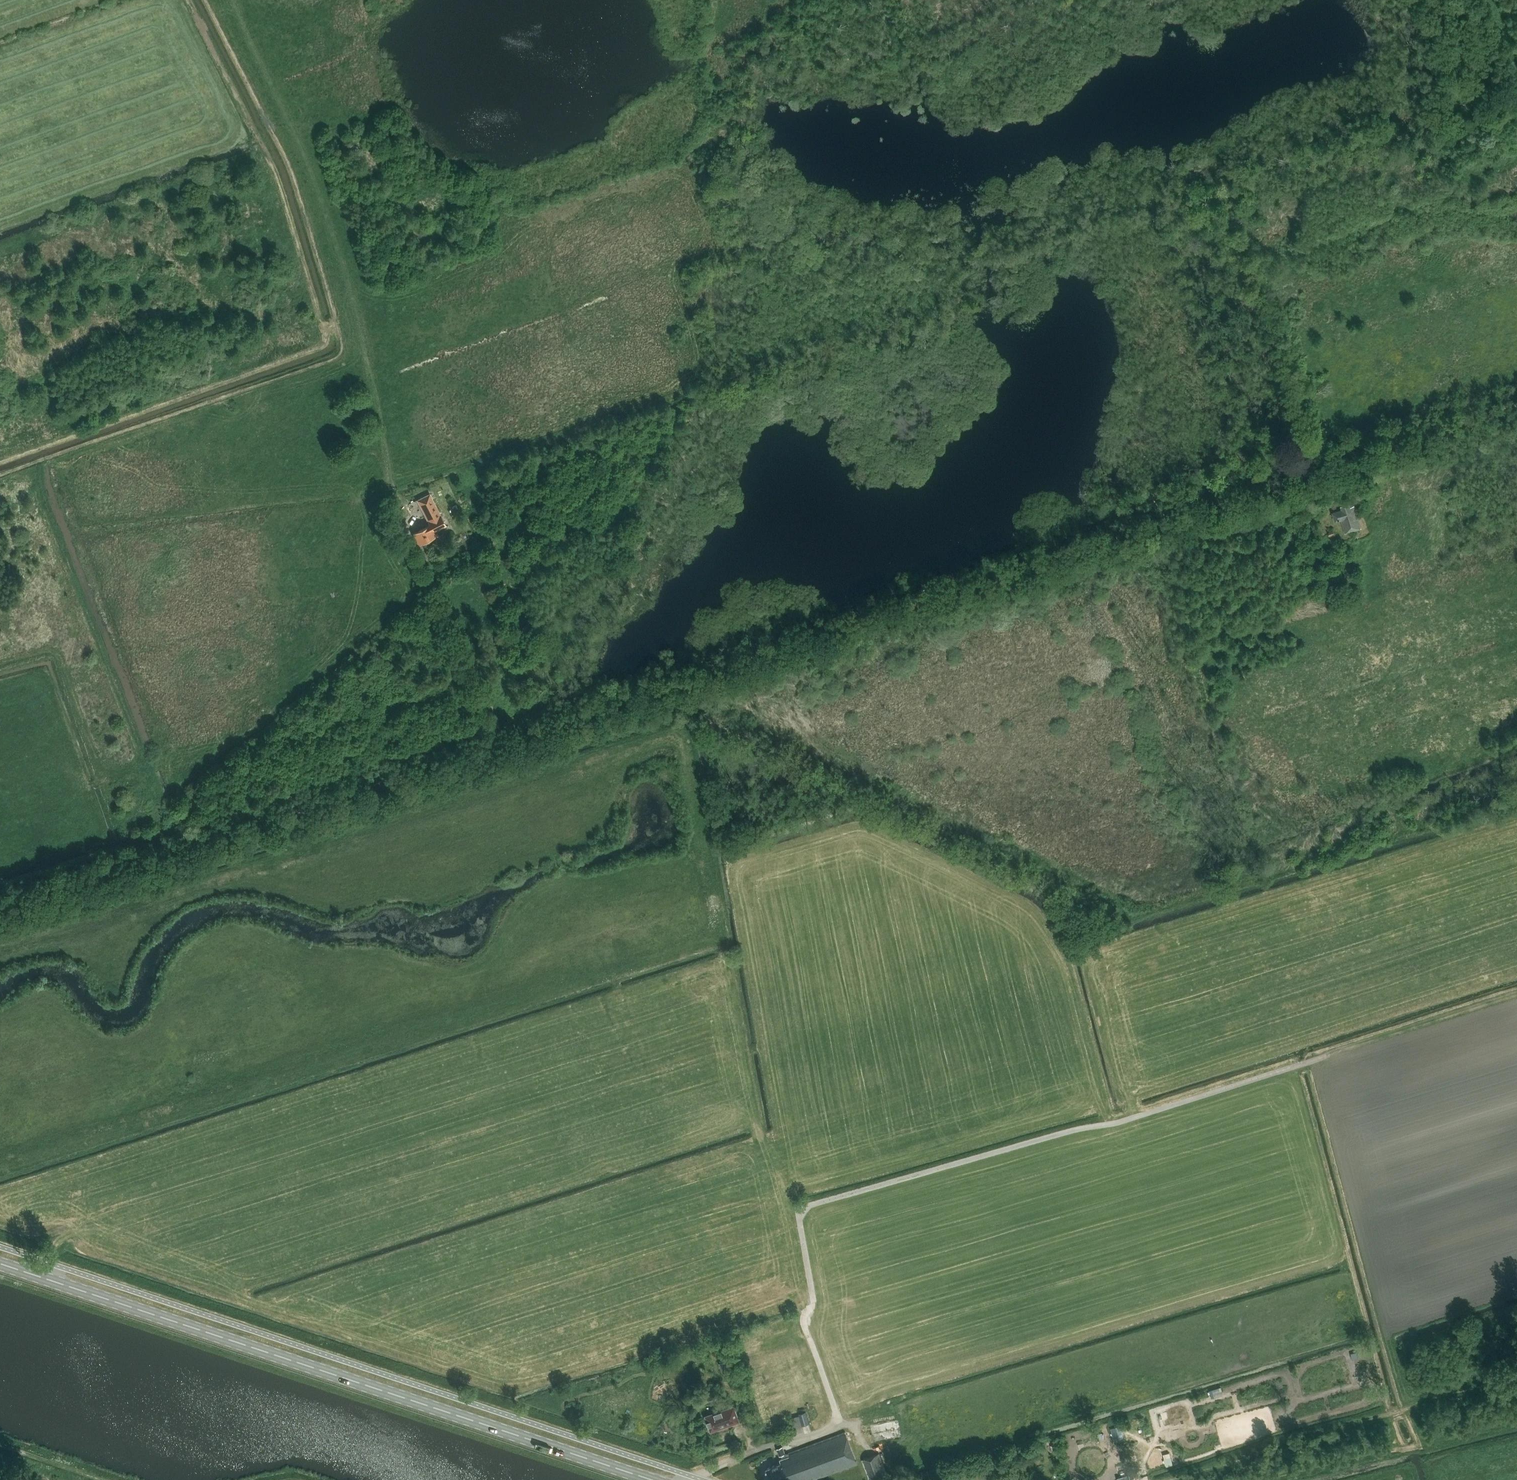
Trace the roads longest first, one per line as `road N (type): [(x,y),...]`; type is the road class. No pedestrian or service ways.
road 1 (track): [(1343,463),(505,743)]
road 2 (secondary): [(656,1479),(0,1262)]
road 3 (track): [(505,743),(0,906)]
road 4 (track): [(505,743),(387,487)]

